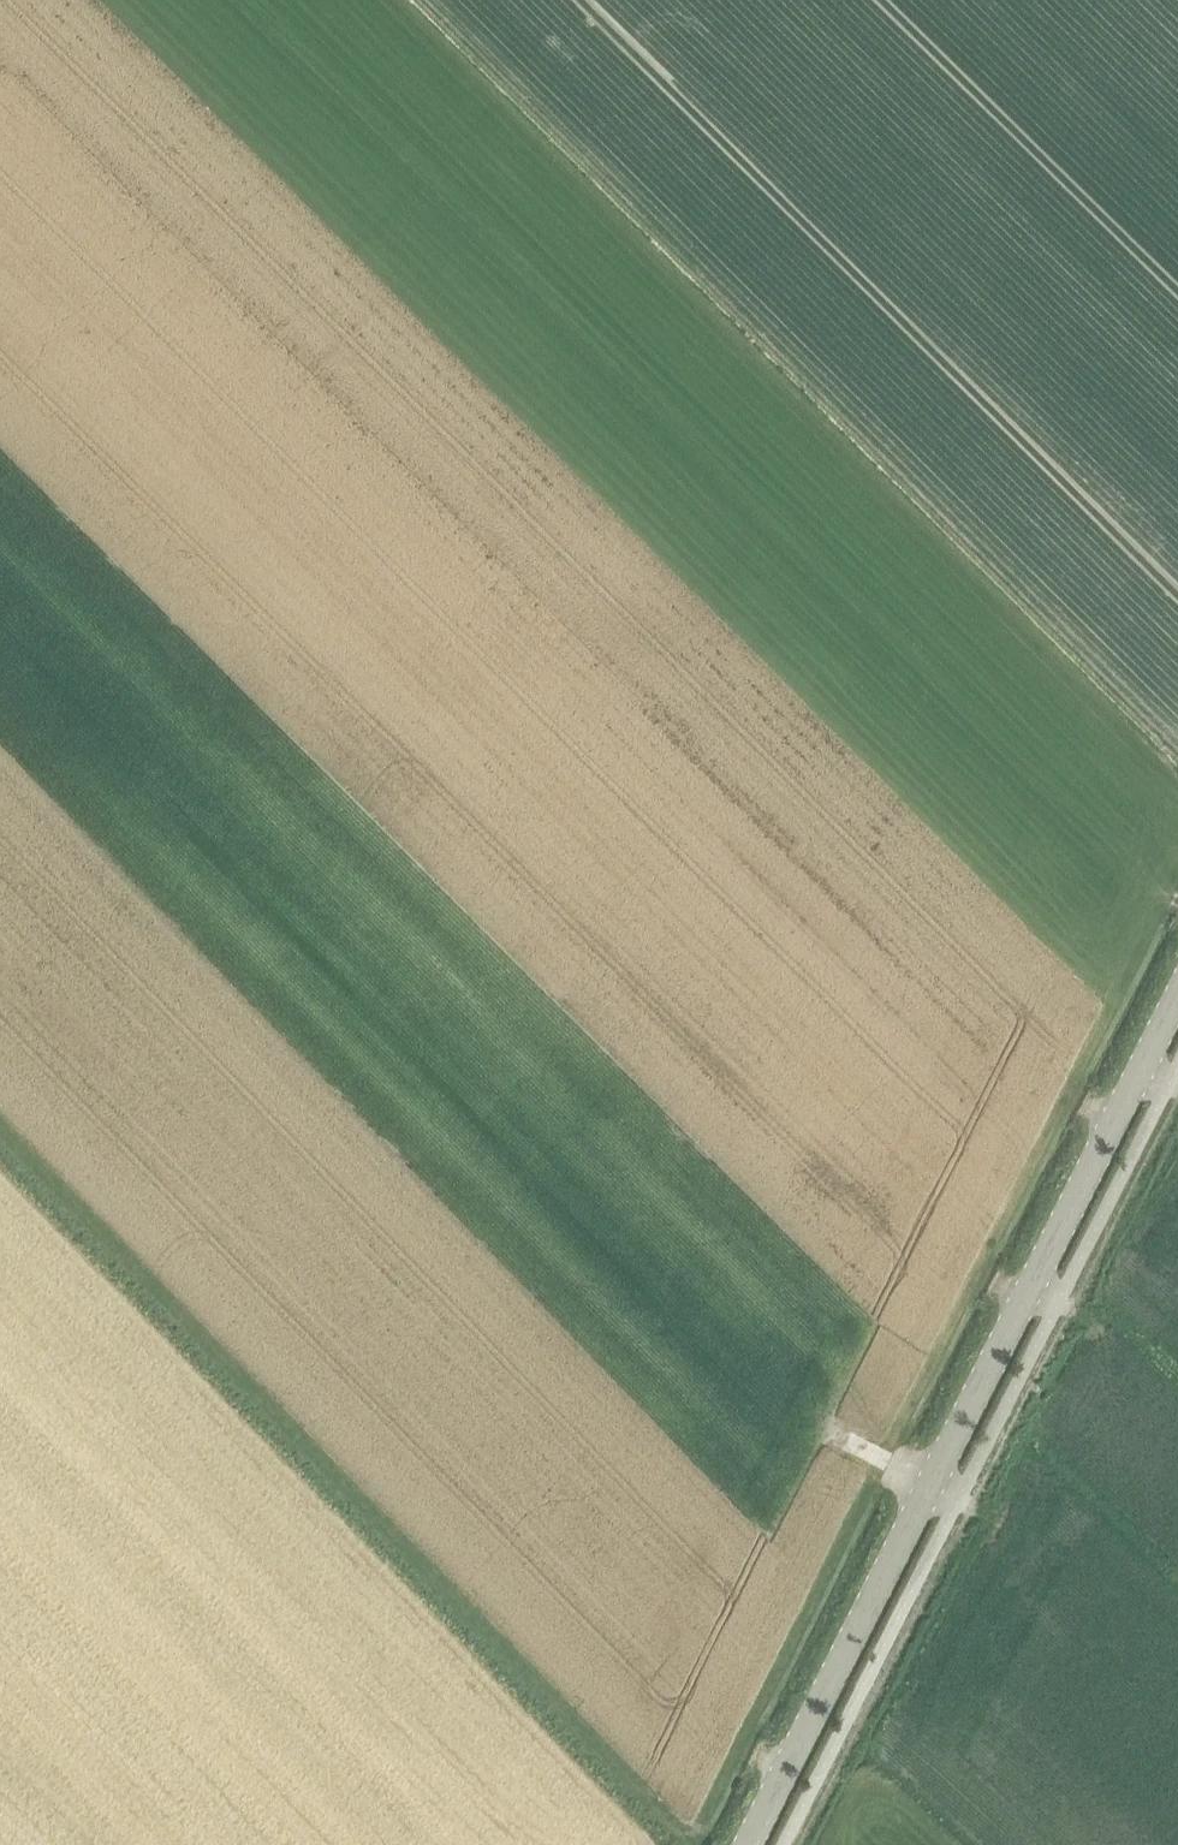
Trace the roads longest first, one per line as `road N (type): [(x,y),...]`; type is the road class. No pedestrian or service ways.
road 1 (tertiary): [(751,1844),(1177,993)]

